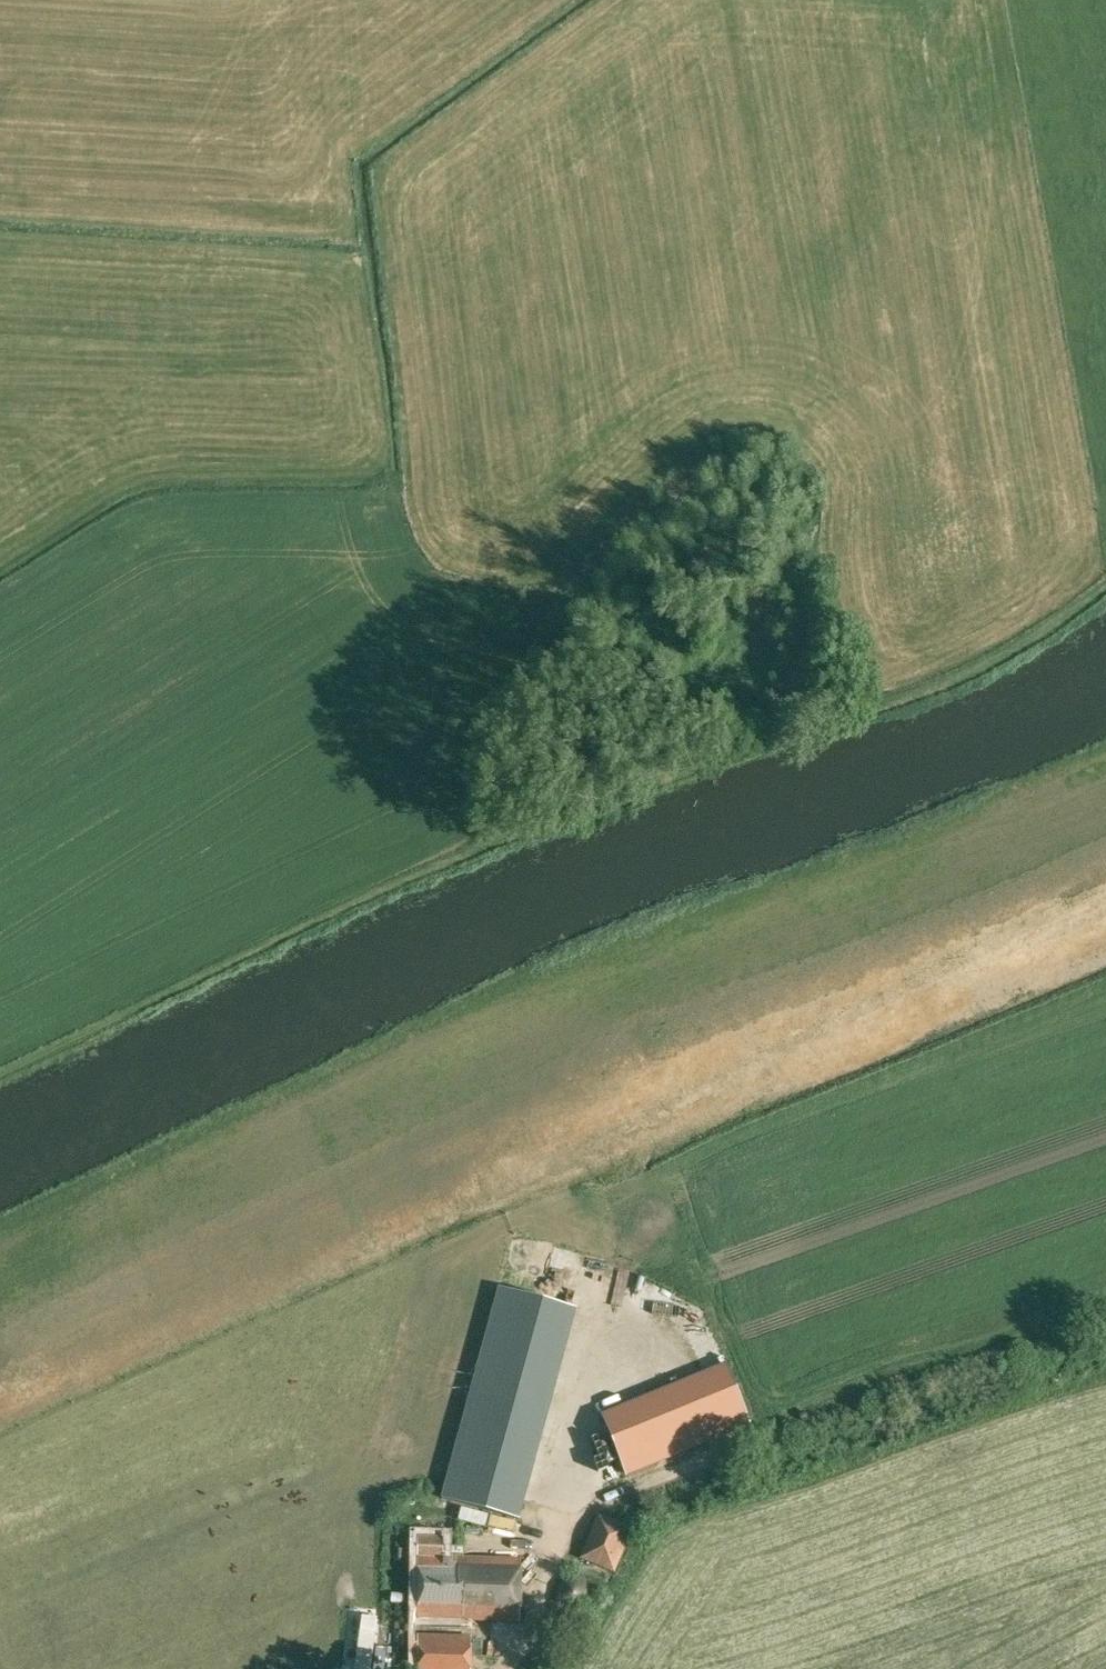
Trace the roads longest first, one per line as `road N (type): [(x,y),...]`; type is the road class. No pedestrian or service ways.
road 1 (track): [(1105,1330),(638,1487),(588,1481)]

